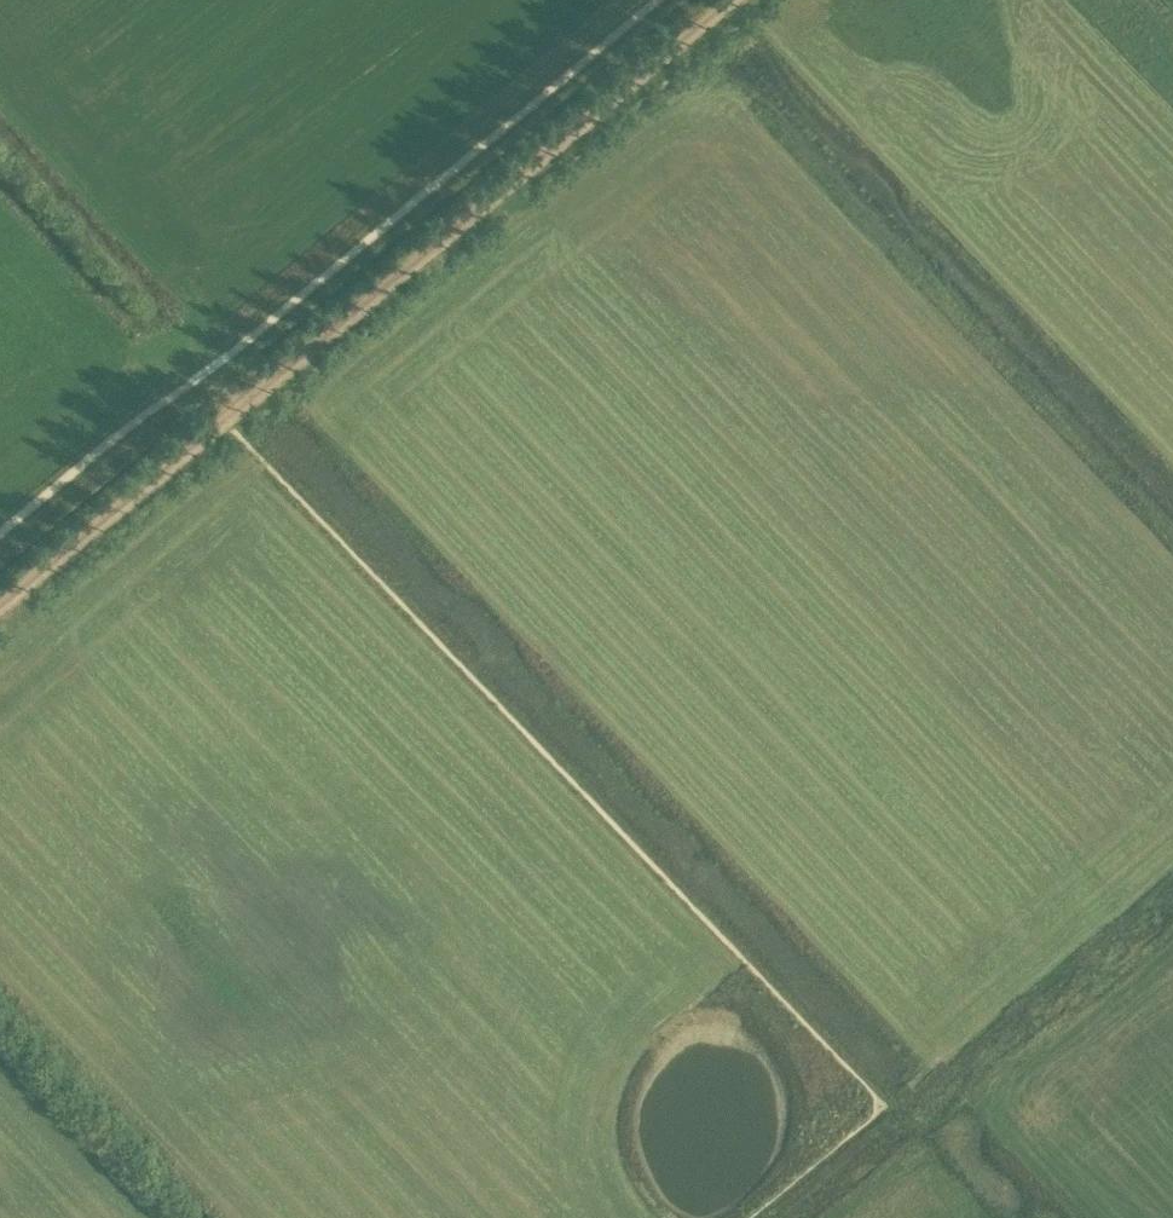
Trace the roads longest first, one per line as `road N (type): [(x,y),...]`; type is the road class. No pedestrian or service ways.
road 1 (track): [(0,605),(735,0)]

